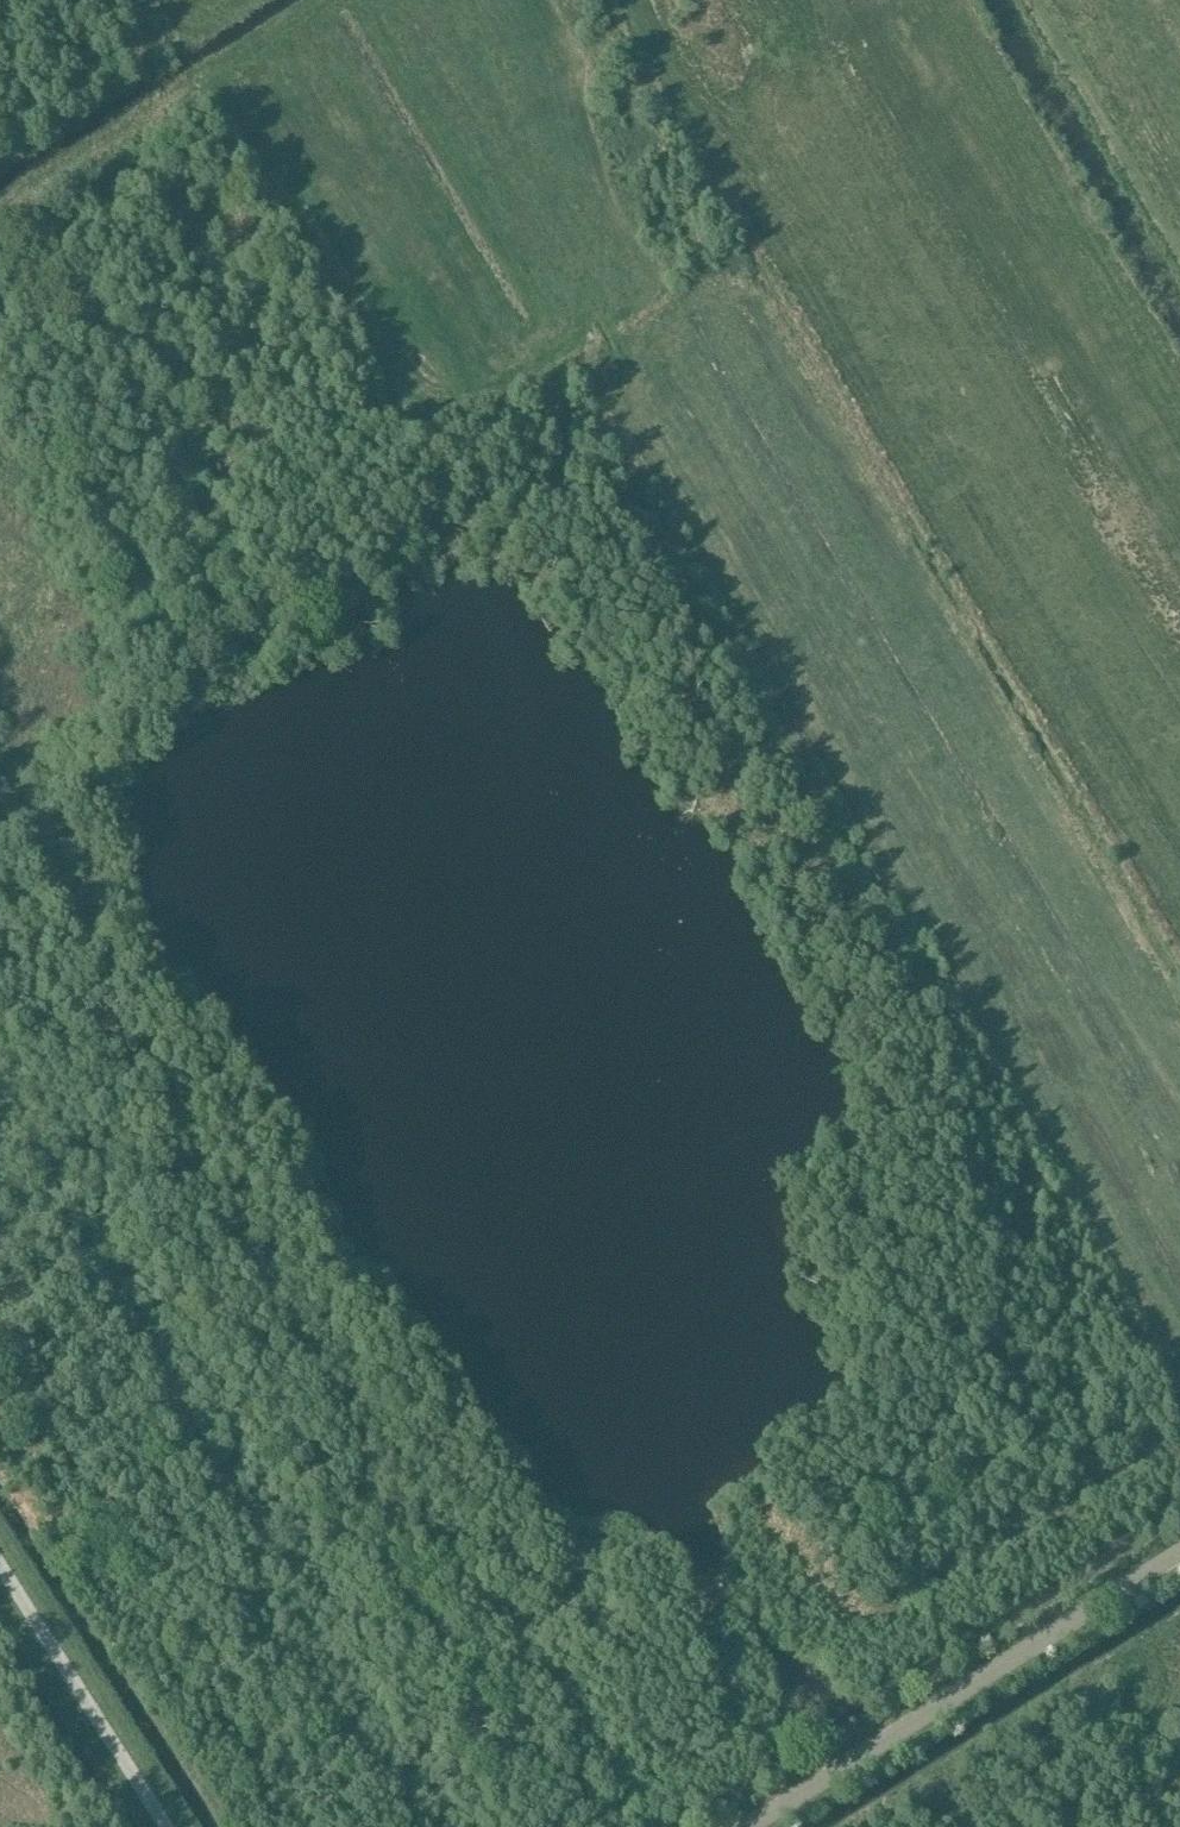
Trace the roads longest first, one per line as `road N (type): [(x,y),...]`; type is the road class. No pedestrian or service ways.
road 1 (unclassified): [(752,1826),(1179,1553)]
road 2 (unclassified): [(166,1826),(0,1573)]

